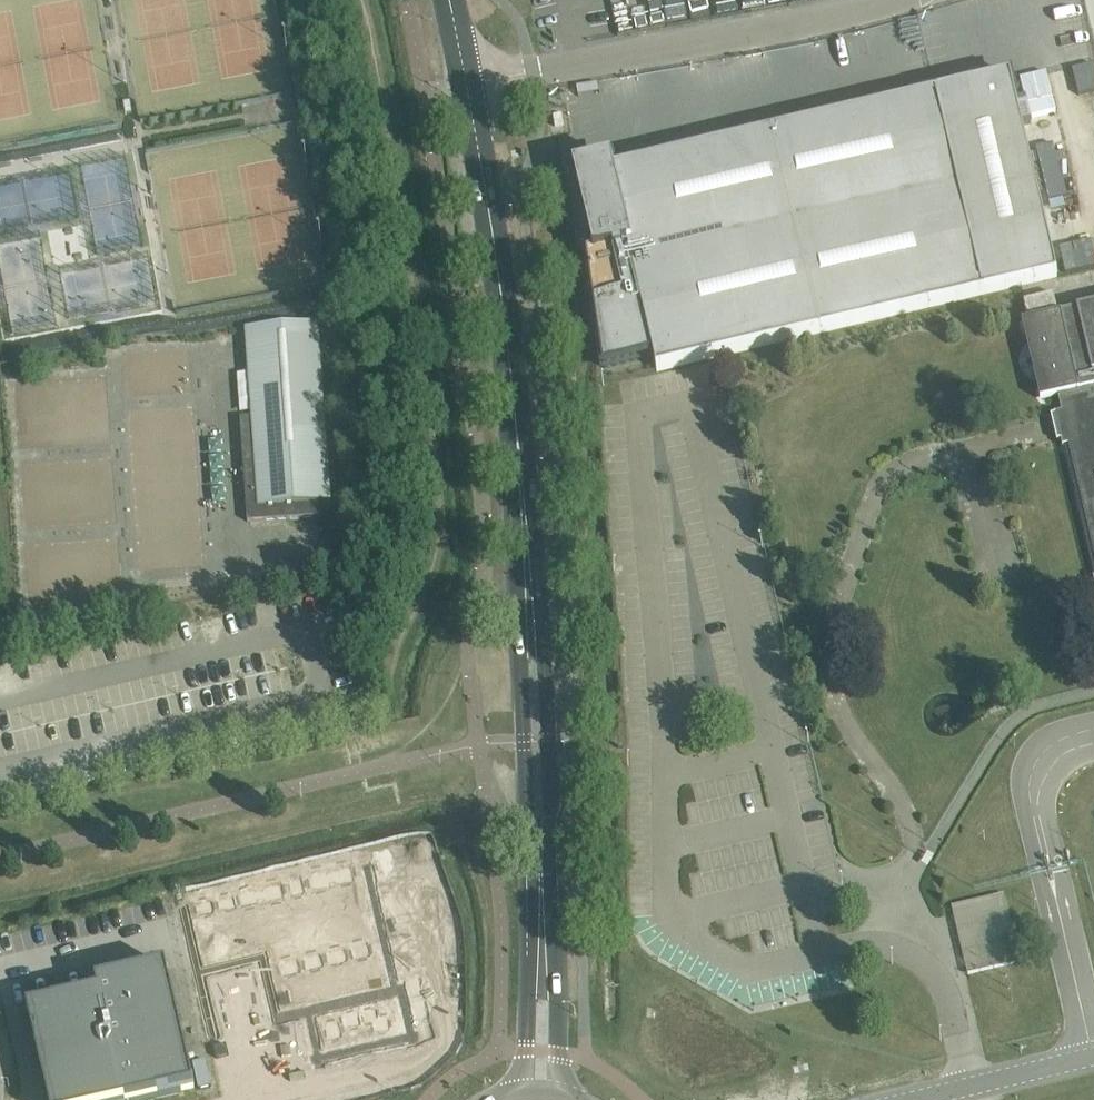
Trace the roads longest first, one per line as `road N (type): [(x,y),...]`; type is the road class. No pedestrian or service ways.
road 1 (secondary): [(543,945),(515,409),(465,82)]
road 2 (unclassified): [(465,82),(884,0)]
road 3 (unclassified): [(911,1099),(1093,1054)]
road 4 (secondary): [(563,1099),(558,1003),(543,945)]
road 5 (secondary): [(543,945),(519,1097)]

